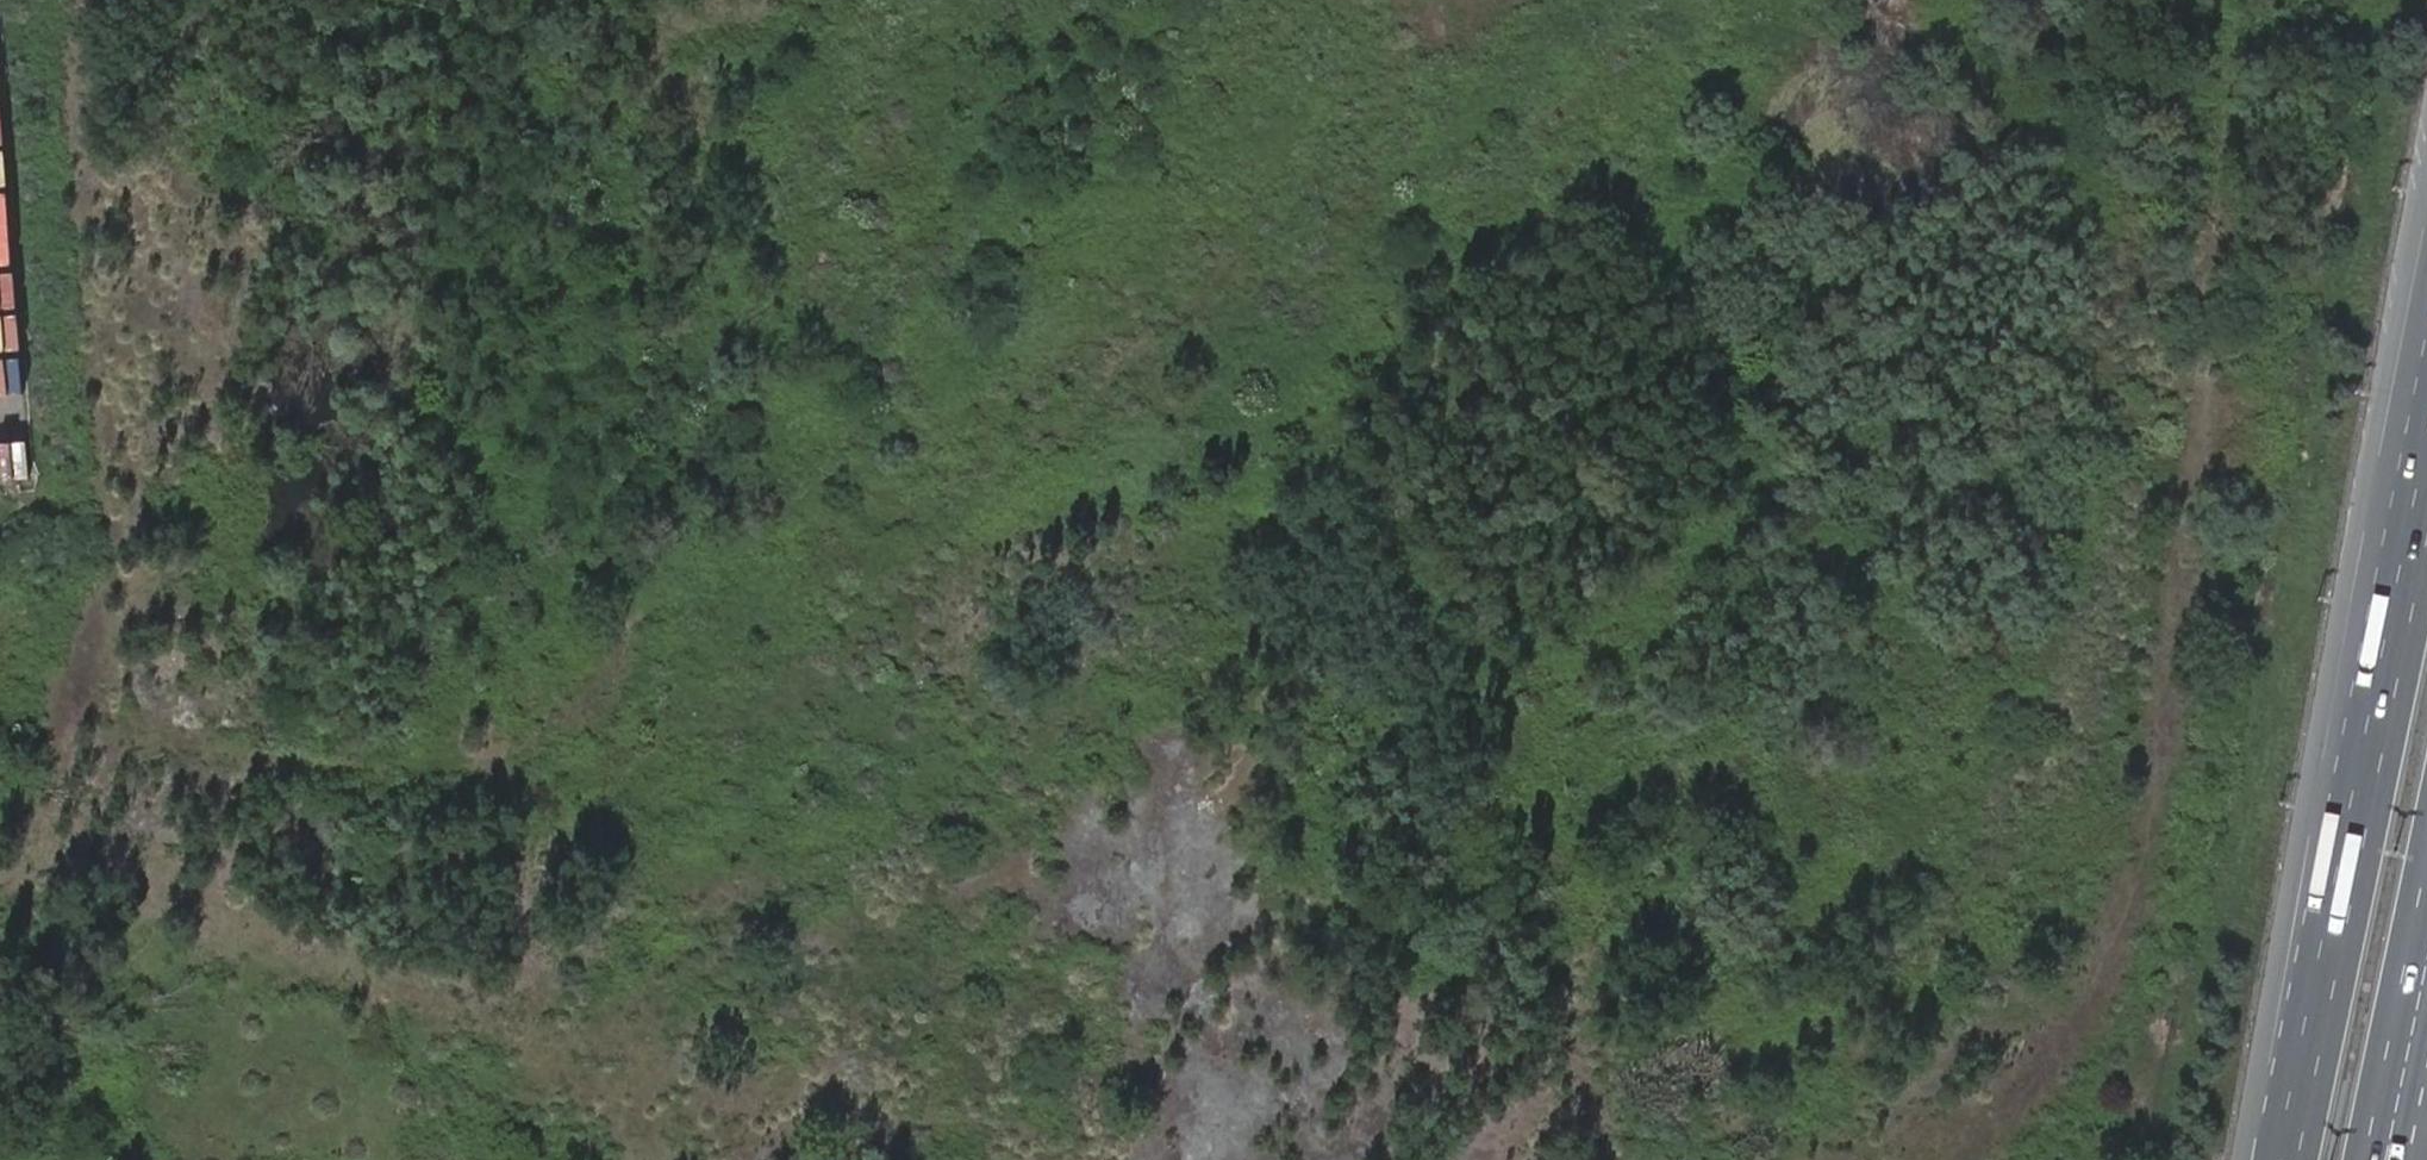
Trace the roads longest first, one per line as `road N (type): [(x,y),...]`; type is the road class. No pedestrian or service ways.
road 1 (motorway): [(2384,707),(2290,1159)]
road 2 (motorway): [(2426,389),(2384,707)]
road 3 (motorway): [(2376,1159),(2426,915)]
road 4 (motorway): [(2426,501),(2384,707)]

